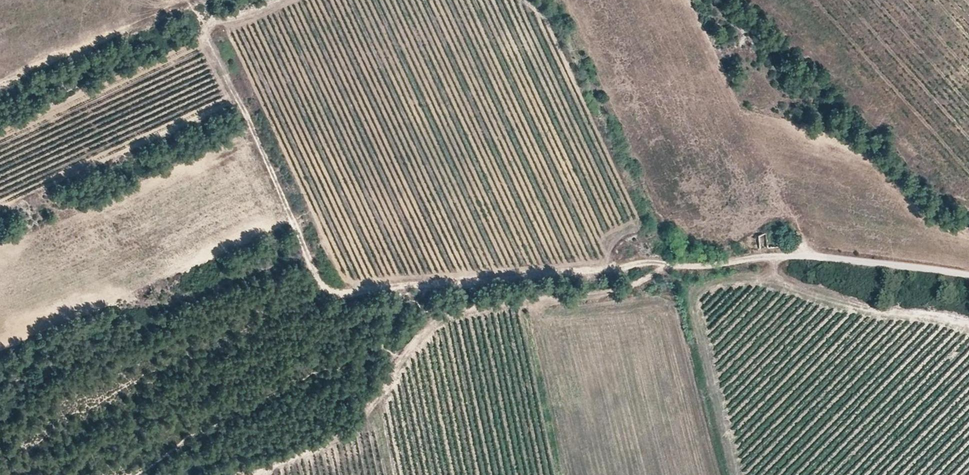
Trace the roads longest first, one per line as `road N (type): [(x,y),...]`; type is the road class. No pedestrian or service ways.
road 1 (track): [(968,279),(746,259),(664,267),(626,289),(457,313),(422,326),(383,394),(352,423),(252,474)]
road 2 (track): [(664,267),(338,294),(313,274),(205,31)]

